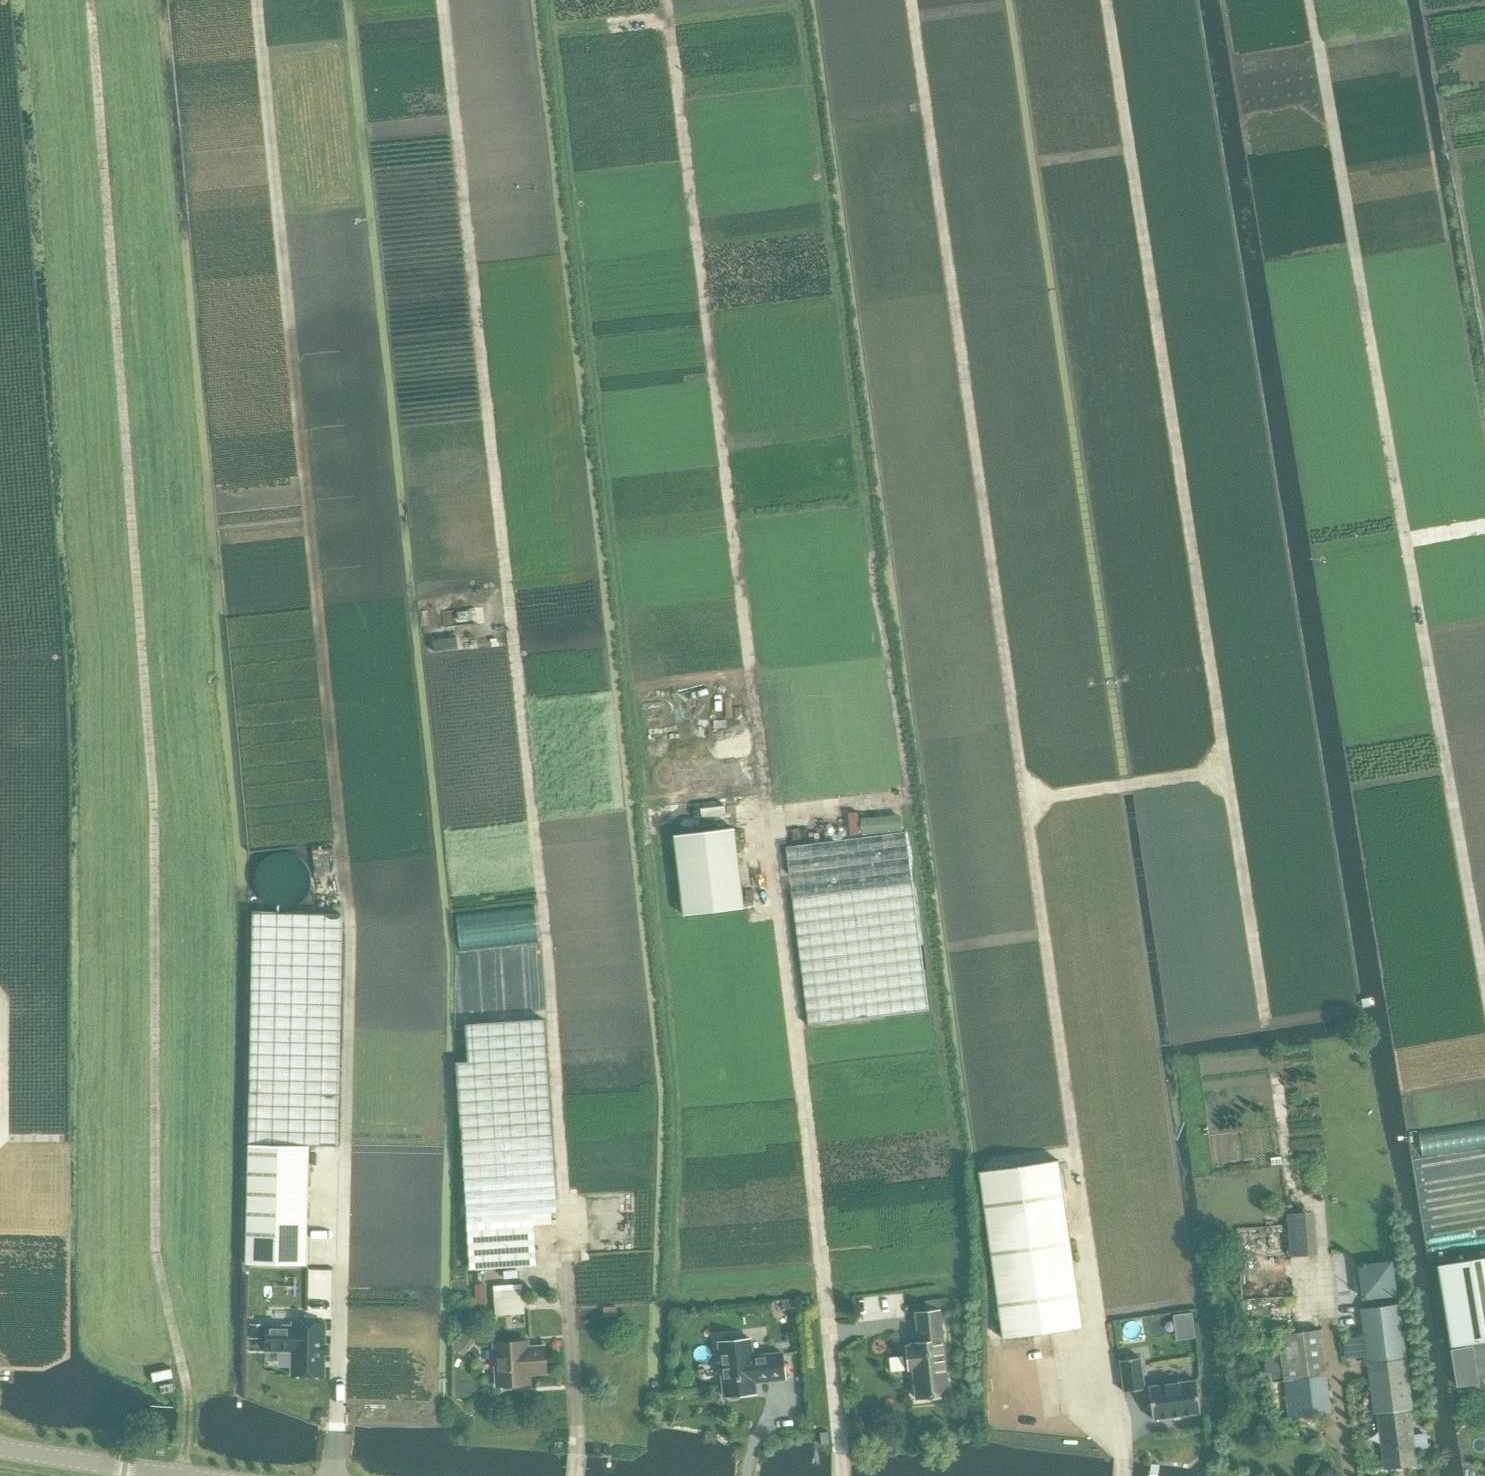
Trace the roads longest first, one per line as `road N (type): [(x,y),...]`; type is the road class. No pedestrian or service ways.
road 1 (track): [(1122,1459),(1092,1310),(908,0)]
road 2 (track): [(188,1390),(154,1253),(154,826),(89,2)]
road 3 (track): [(566,1230),(551,996),(441,0)]
road 4 (track): [(344,1145),(349,916),(256,0)]
road 5 (track): [(1484,980),(1313,0)]
road 6 (track): [(1103,0),(1221,769),(1022,801)]
road 7 (track): [(772,815),(663,0)]
road 8 (track): [(793,1017),(772,815),(905,797)]
road 9 (track): [(1221,769),(1264,1025)]
road 10 (track): [(1325,1293),(1317,1203),(1290,1201),(1271,1061)]
road 11 (tertiary): [(185,1475),(0,1448)]

